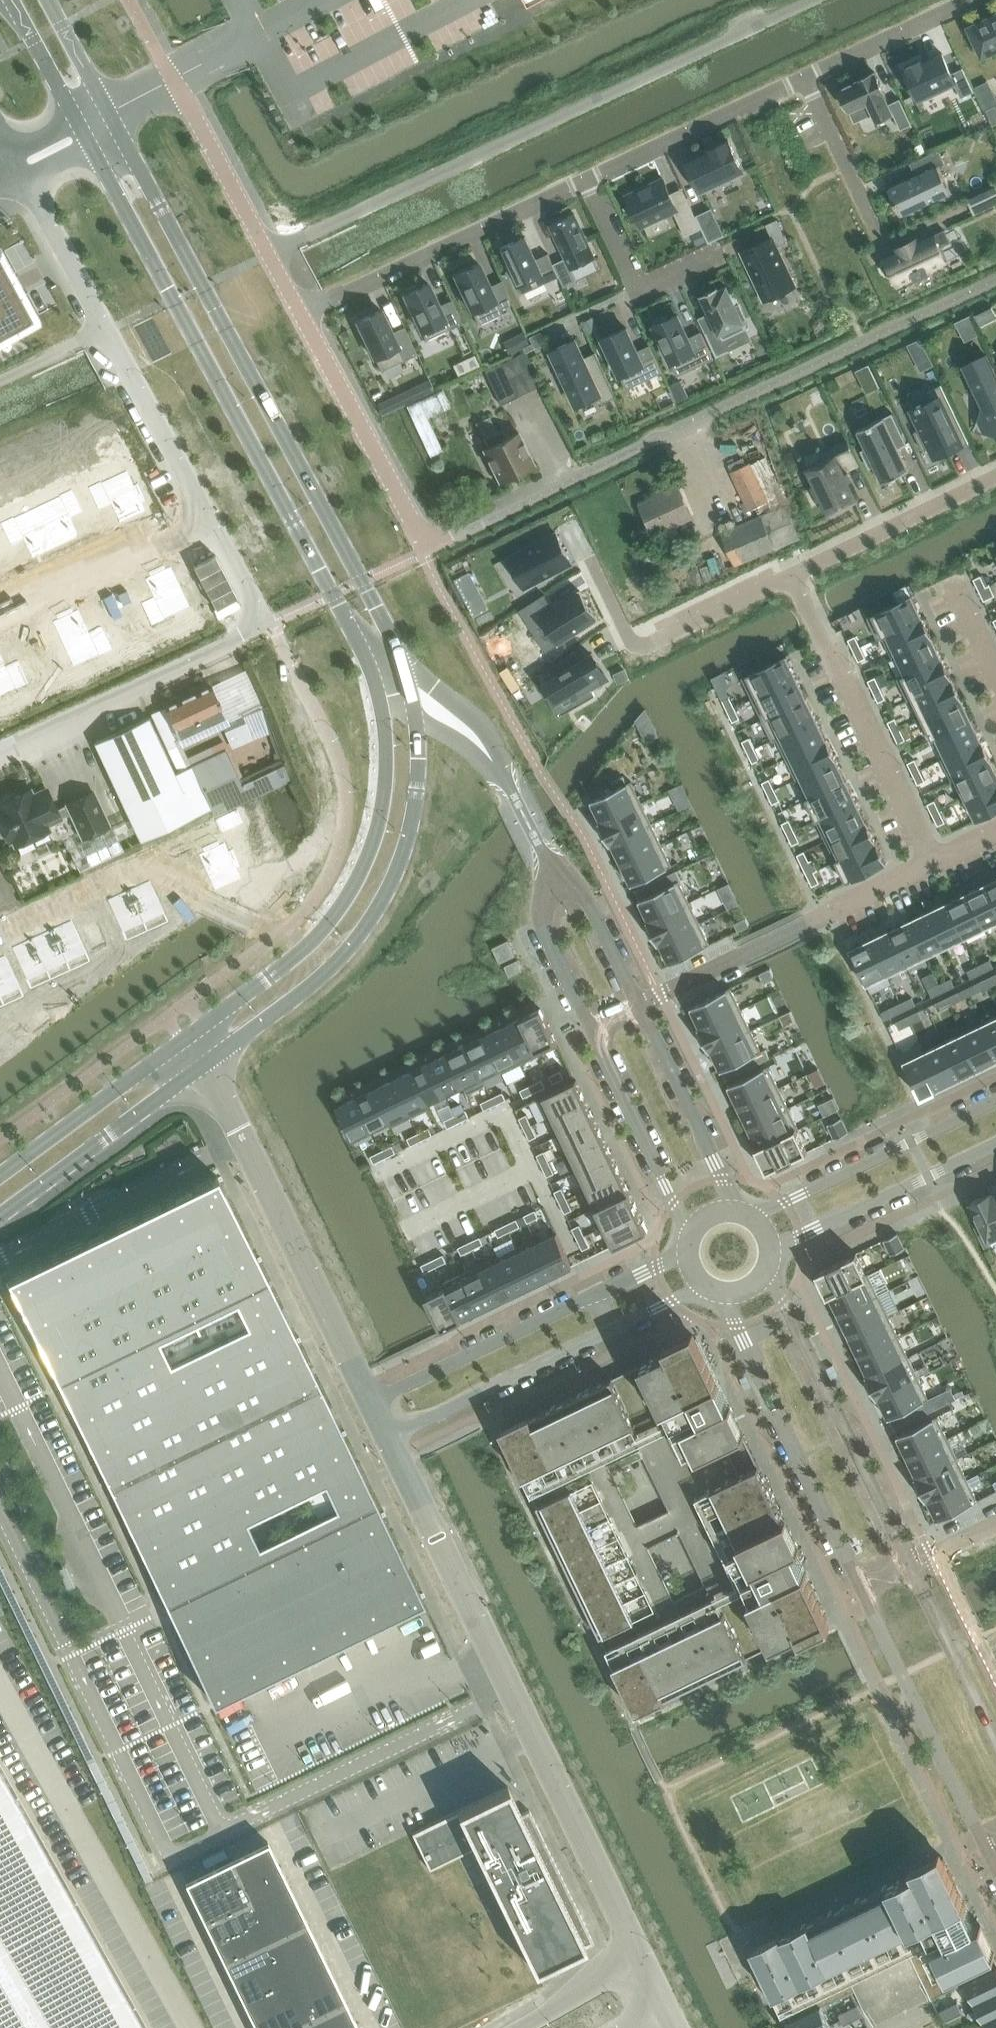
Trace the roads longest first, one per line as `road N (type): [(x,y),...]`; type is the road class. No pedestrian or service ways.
road 1 (tertiary): [(204,1064),(338,963),(393,884),(416,793),(415,712),(391,637),(109,112)]
road 2 (tertiary): [(89,145),(333,592),(372,669),(388,747),(375,841),(354,888),(320,933),(189,1037)]
road 3 (residential): [(270,255),(813,0)]
road 4 (unclassified): [(645,1956),(392,1433)]
road 5 (tertiary): [(373,1403),(204,1064)]
road 6 (tertiary): [(687,1252),(373,1403)]
road 7 (tertiary): [(392,1433),(703,1285)]
road 8 (residential): [(915,1567),(766,1272)]
road 9 (residential): [(722,1293),(860,1591)]
road 10 (residential): [(933,862),(641,1003)]
road 11 (residential): [(933,862),(792,574)]
road 12 (residential): [(301,313),(588,182)]
road 13 (residential): [(641,1003),(596,909),(586,895),(561,895),(542,916),(545,931),(590,1026)]
road 14 (unclassified): [(0,749),(265,624)]
road 15 (residential): [(860,1591),(986,1854)]
road 16 (residential): [(589,558),(625,634),(644,644),(792,574)]
road 17 (tertiary): [(995,1101),(753,1218)]
road 18 (residential): [(425,550),(301,313)]
road 19 (tertiary): [(0,1219),(204,1064)]
road 20 (tertiary): [(771,1251),(995,1143)]
road 21 (residential): [(588,182),(808,77)]
road 22 (tertiary): [(189,1037),(0,1177)]
road 23 (residential): [(590,1026),(692,1234)]
road 24 (residential): [(738,1211),(641,1003)]
road 25 (residential): [(0,614),(209,520)]
road 26 (residential): [(792,574),(995,476)]
road 27 (residential): [(104,330),(209,520)]
road 28 (residential): [(588,182),(641,296),(720,260)]
road 29 (residential): [(270,255),(173,79)]
road 30 (residential): [(995,1737),(915,1567)]
road 31 (unclassified): [(104,330),(16,168)]
road 32 (residential): [(808,77),(968,0)]
road 33 (residential): [(808,77),(879,232)]
road 34 (residential): [(0,931),(146,867)]
road 35 (unclassified): [(645,1956),(518,2027)]
road 36 (tertiary): [(8,0),(75,121)]
road 37 (tertiary): [(109,112),(48,0)]

